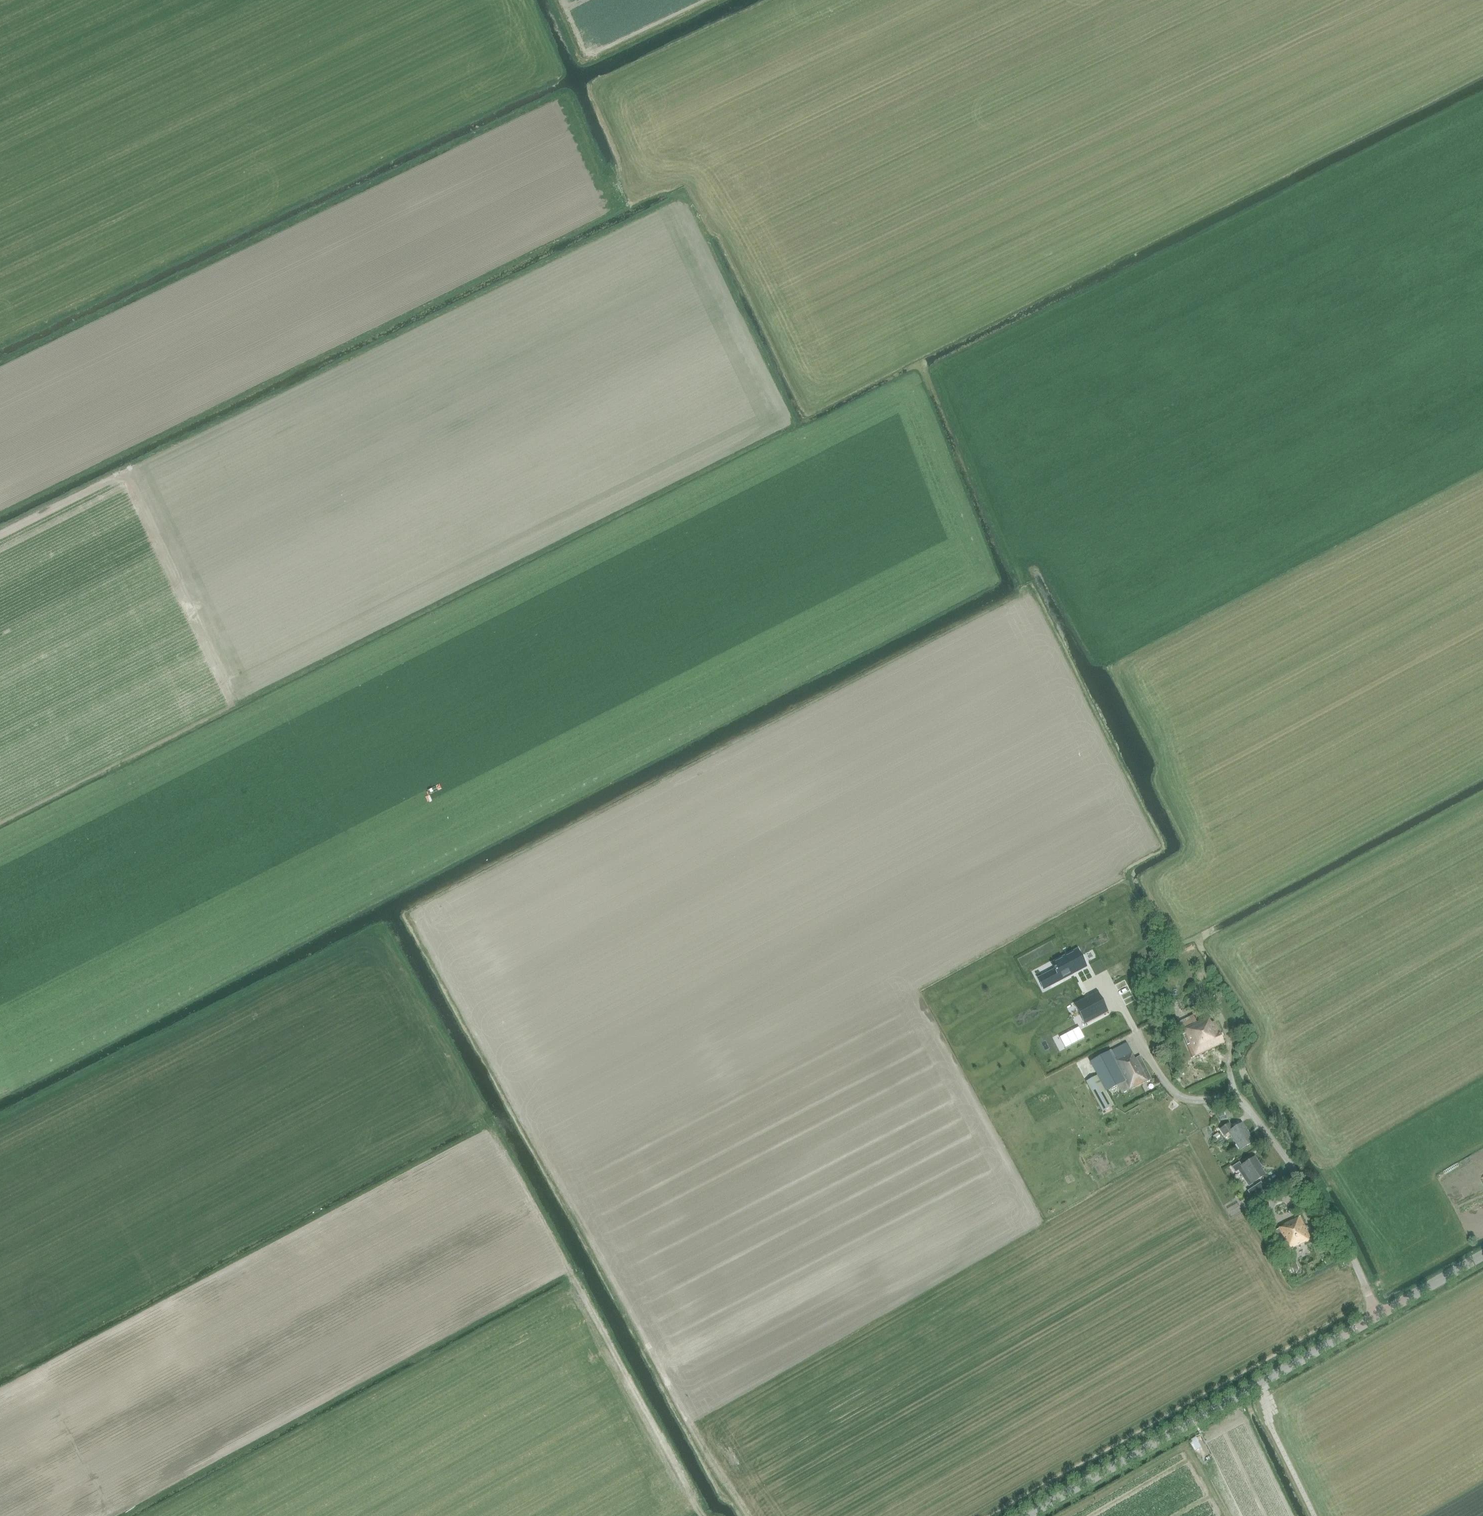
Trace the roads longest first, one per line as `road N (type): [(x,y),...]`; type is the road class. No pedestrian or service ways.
road 1 (tertiary): [(1026,1515),(1378,1317)]
road 2 (unclassified): [(1378,1317),(1306,1185),(1244,1106),(1189,1099),(1160,1068)]
road 3 (track): [(1257,1385),(1313,1515)]
road 4 (tertiary): [(1378,1317),(1482,1256)]

